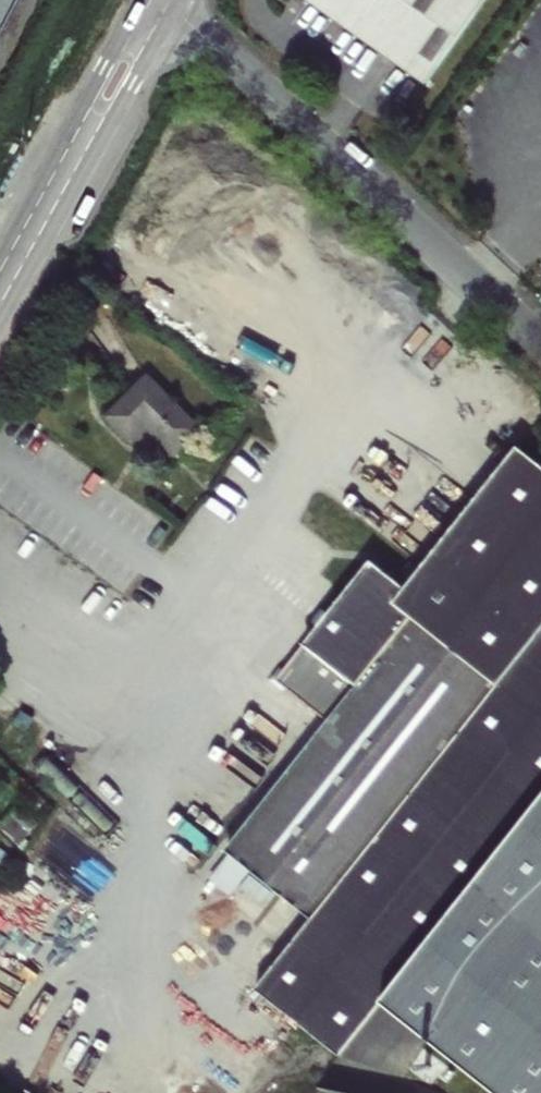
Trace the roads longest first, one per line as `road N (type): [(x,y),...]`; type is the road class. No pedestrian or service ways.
road 1 (residential): [(540,343),(176,9)]
road 2 (secondary): [(0,325),(176,9)]
road 3 (secondary): [(139,0),(0,252)]

